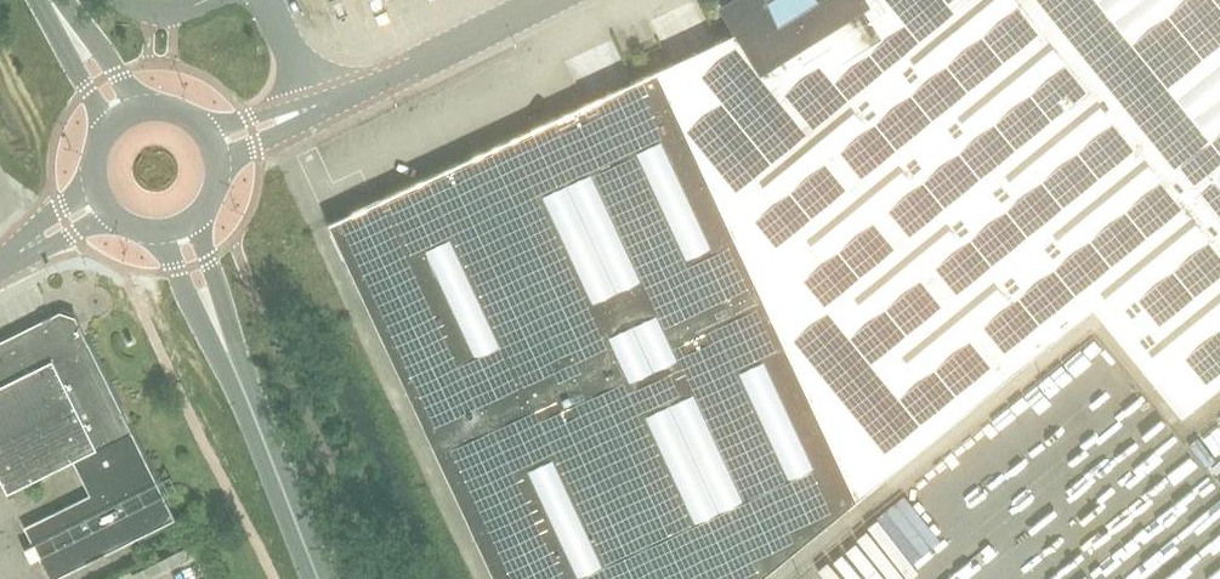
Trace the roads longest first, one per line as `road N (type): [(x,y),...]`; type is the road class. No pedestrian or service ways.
road 1 (primary): [(318,578),(171,234)]
road 2 (unclassified): [(321,110),(557,0)]
road 3 (primary): [(118,126),(44,0)]
road 4 (unclassified): [(321,110),(262,0)]
road 5 (unclassified): [(208,156),(321,110)]

